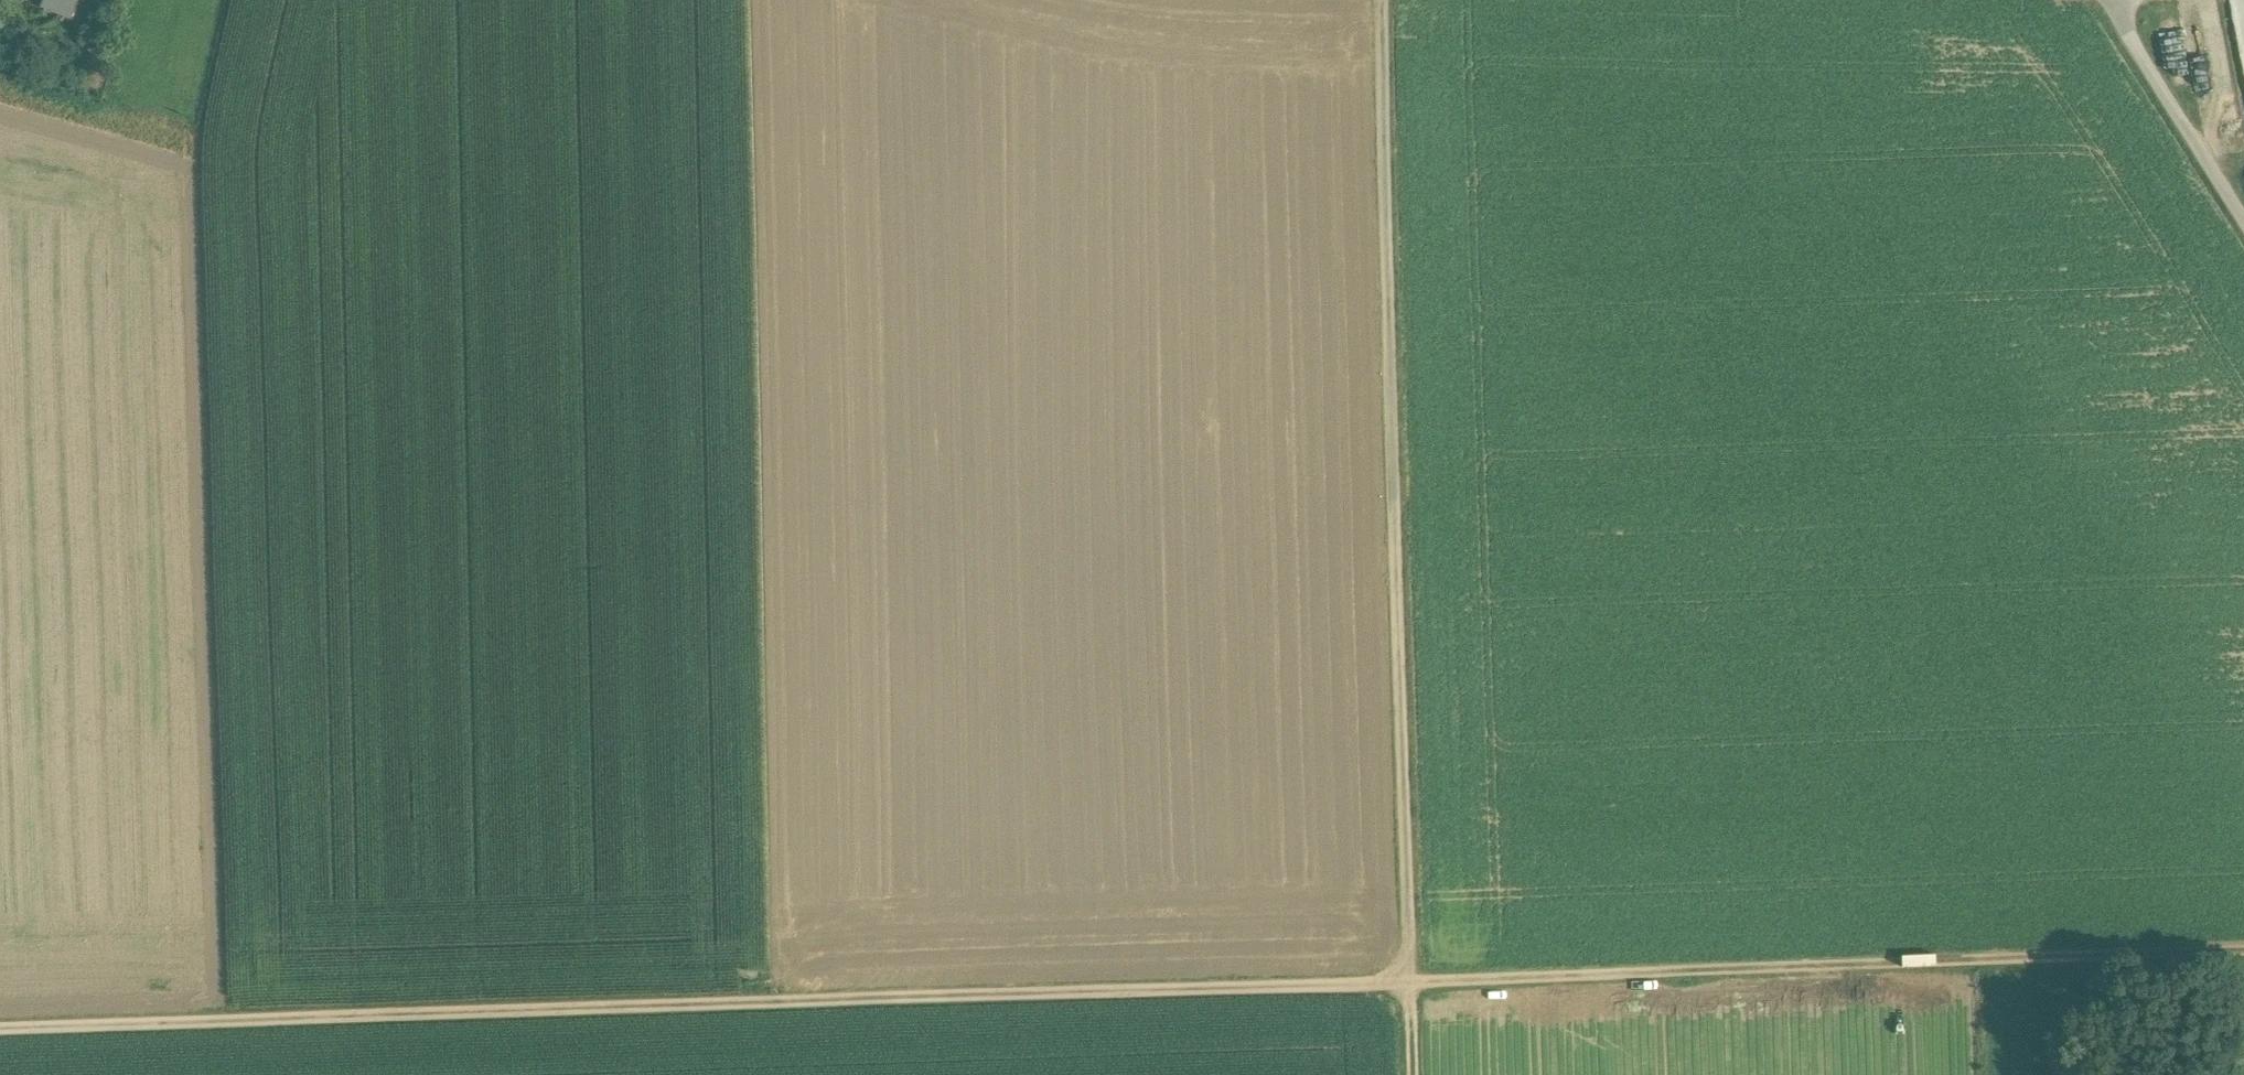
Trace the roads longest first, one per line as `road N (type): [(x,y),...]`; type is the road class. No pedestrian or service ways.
road 1 (track): [(0,1023),(784,989),(1409,982),(2243,954)]
road 2 (track): [(1413,1074),(1382,0)]
road 3 (track): [(2243,200),(2122,0)]

